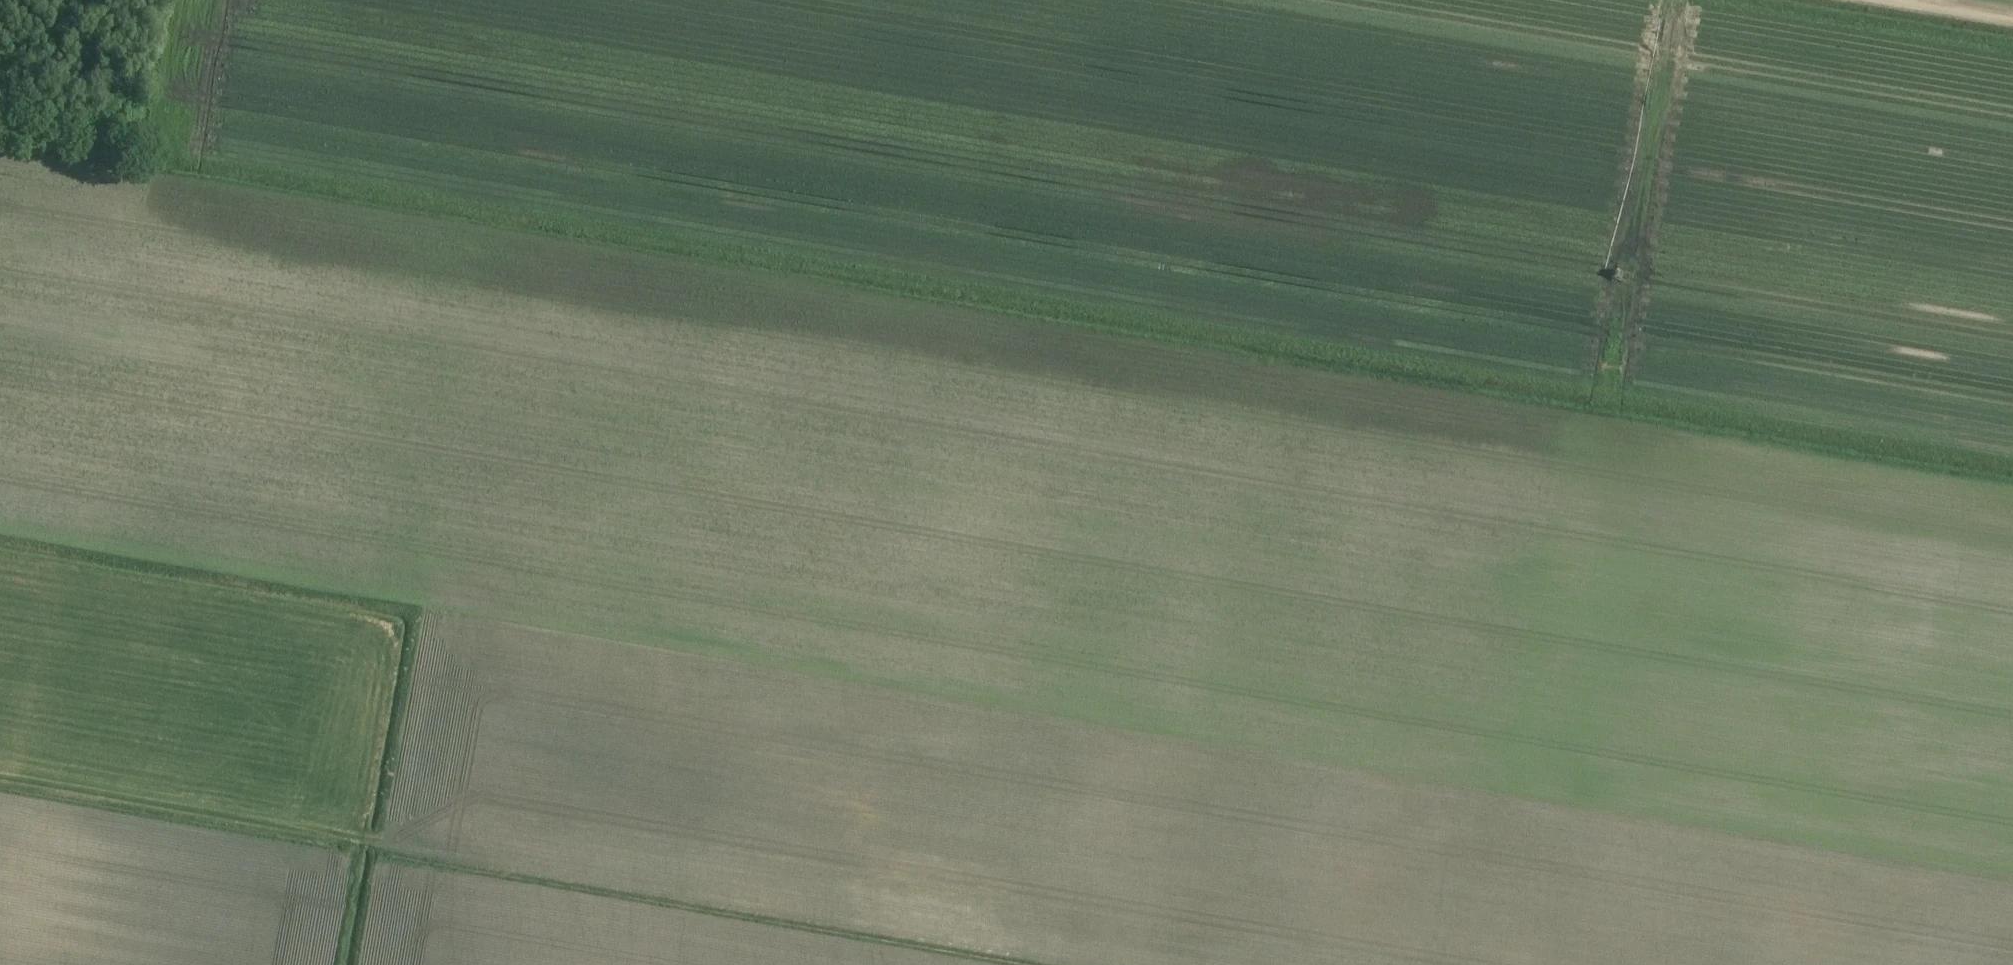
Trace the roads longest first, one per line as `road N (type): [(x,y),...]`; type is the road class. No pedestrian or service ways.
road 1 (track): [(2012,21),(1882,0)]

